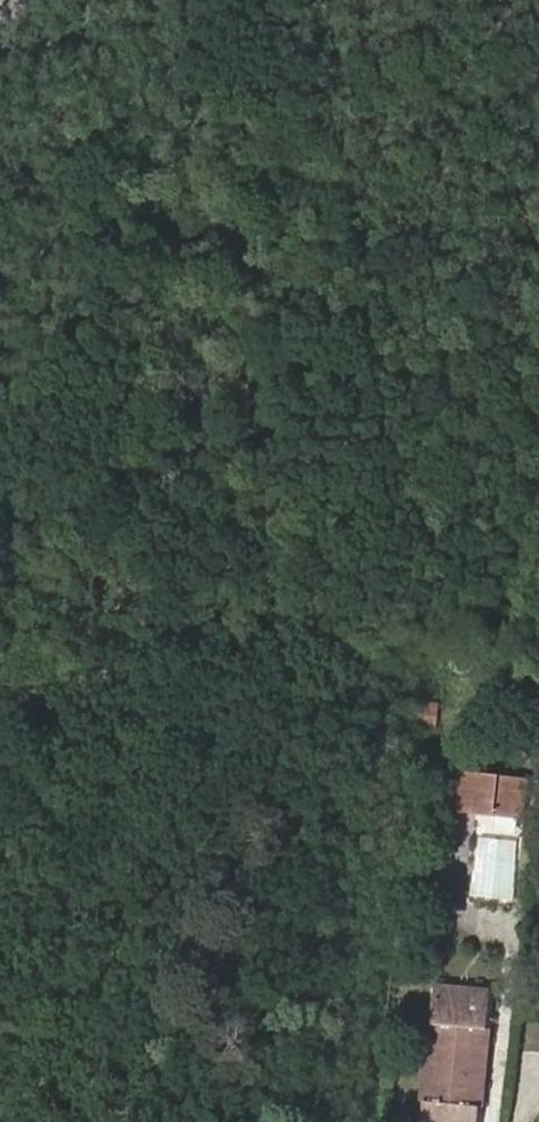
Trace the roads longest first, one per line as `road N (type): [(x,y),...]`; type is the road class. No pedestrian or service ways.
road 1 (track): [(538,596),(237,636),(0,700)]

